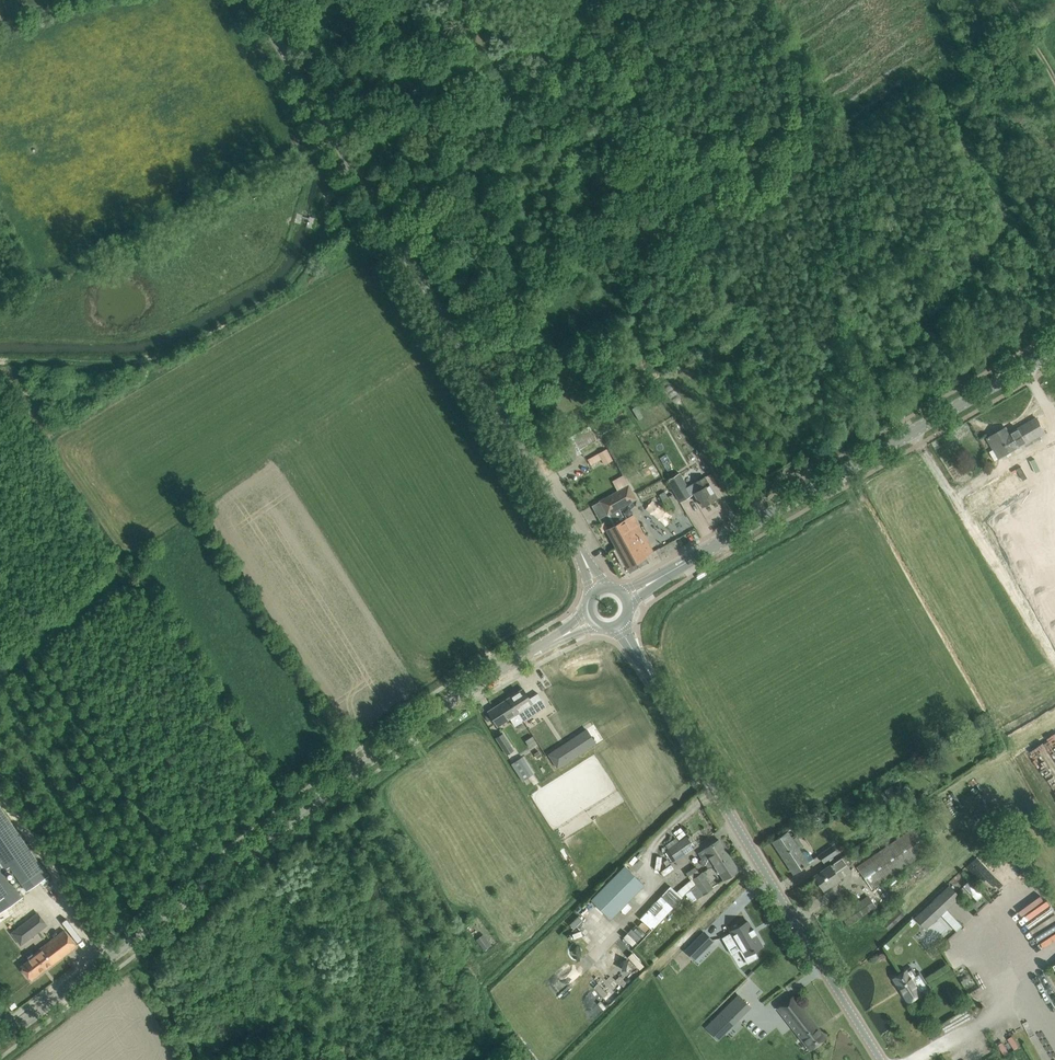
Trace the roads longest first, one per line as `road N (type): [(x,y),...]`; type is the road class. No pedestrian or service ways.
road 1 (tertiary): [(0,1041),(430,716),(562,635)]
road 2 (unclassified): [(584,557),(252,0)]
road 3 (unclassified): [(882,1059),(619,624)]
road 4 (track): [(290,820),(125,580),(46,625),(0,565)]
road 5 (tertiary): [(659,578),(1054,348)]
road 6 (track): [(360,179),(326,205),(294,279),(173,349),(132,360),(0,361)]

